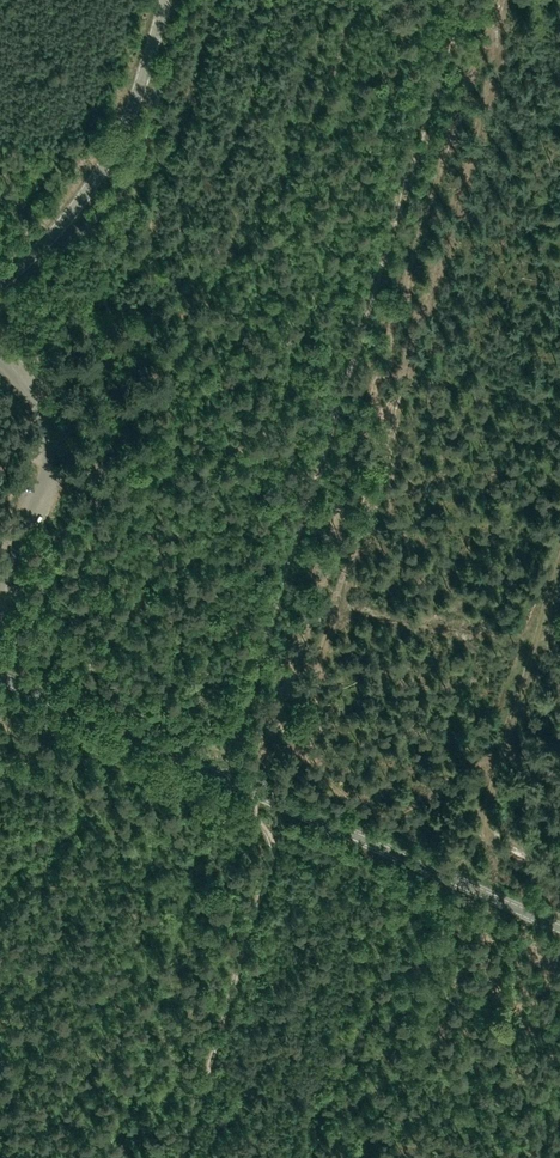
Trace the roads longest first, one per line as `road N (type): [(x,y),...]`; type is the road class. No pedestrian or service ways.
road 1 (track): [(466,0),(240,738)]
road 2 (tertiary): [(559,923),(0,678)]
road 3 (tertiary): [(0,281),(85,197),(119,139),(162,0)]
road 4 (track): [(183,1157),(275,853)]
road 5 (track): [(559,584),(467,880)]
road 6 (unclassified): [(0,590),(47,448),(38,409),(0,363)]

